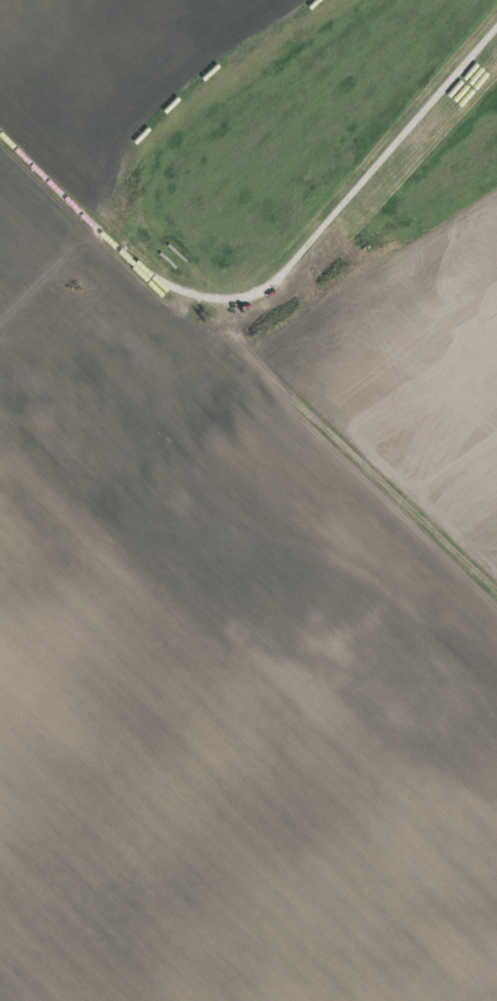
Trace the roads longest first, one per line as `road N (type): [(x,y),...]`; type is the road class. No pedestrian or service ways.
road 1 (residential): [(496,591),(260,347),(282,285),(496,39)]
road 2 (residential): [(281,375),(207,443),(202,475),(216,504),(386,584),(496,690)]

